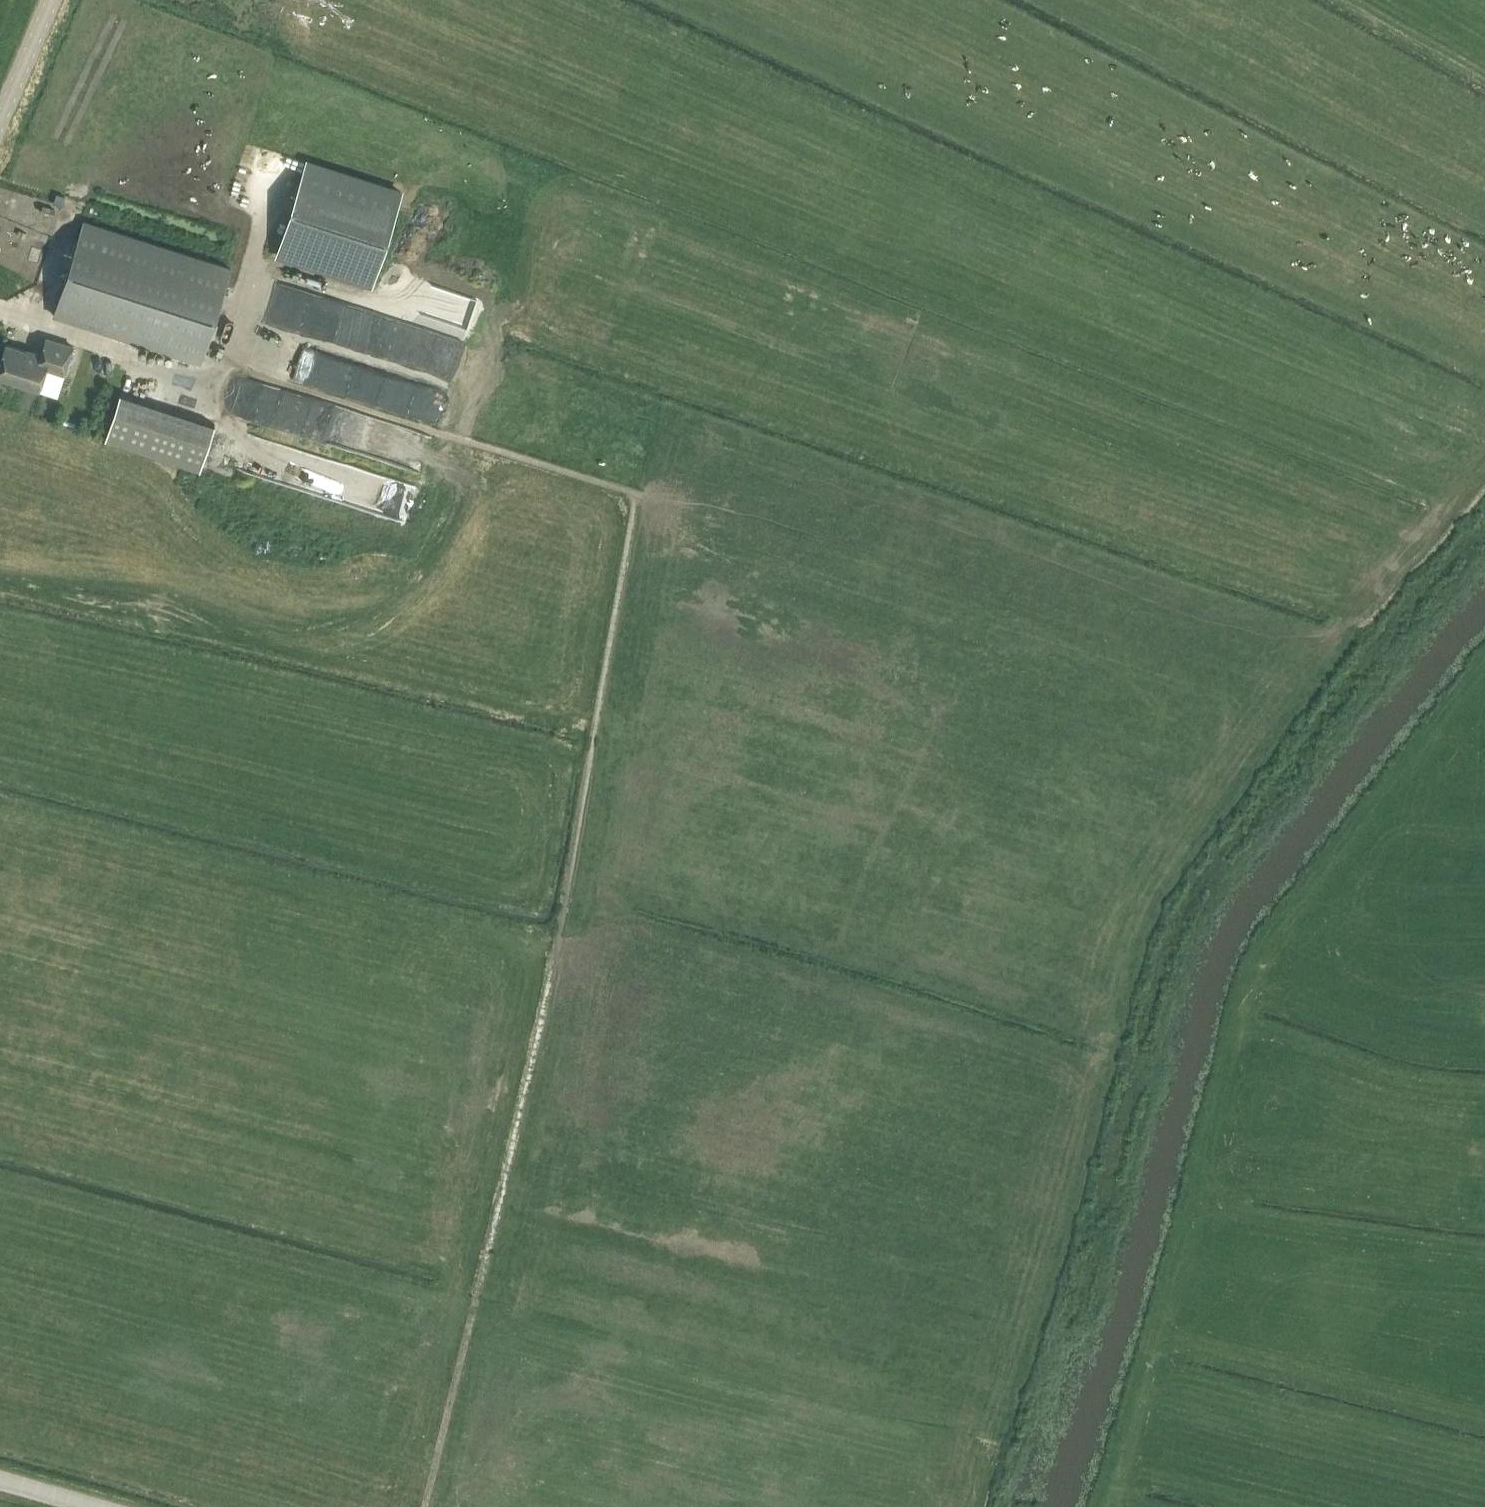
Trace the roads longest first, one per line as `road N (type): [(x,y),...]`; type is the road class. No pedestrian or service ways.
road 1 (unclassified): [(0,119),(50,0)]

